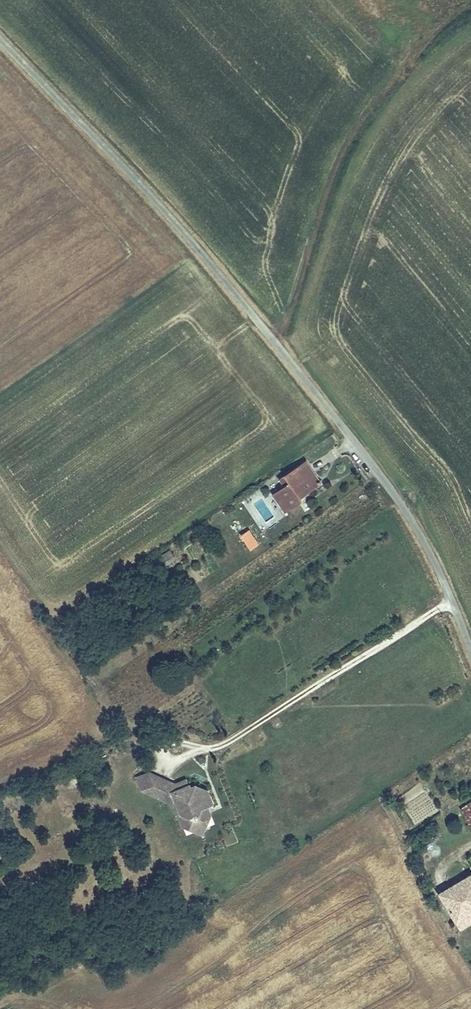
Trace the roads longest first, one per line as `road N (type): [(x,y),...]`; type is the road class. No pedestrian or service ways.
road 1 (residential): [(470,651),(421,536),(364,452),(163,209),(0,41)]
road 2 (track): [(275,343),(343,149),(421,48),(470,5)]

